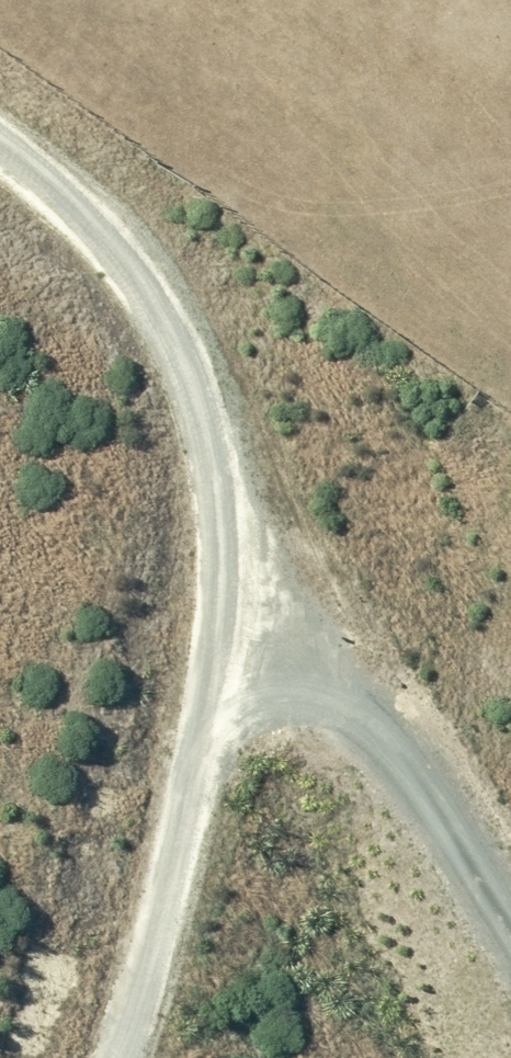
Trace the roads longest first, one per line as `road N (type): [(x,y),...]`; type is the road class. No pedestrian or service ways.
road 1 (residential): [(80,1057),(120,996),(193,685),(196,415)]
road 2 (residential): [(196,415),(413,855),(510,987)]
road 3 (residential): [(196,415),(58,227),(0,186)]

